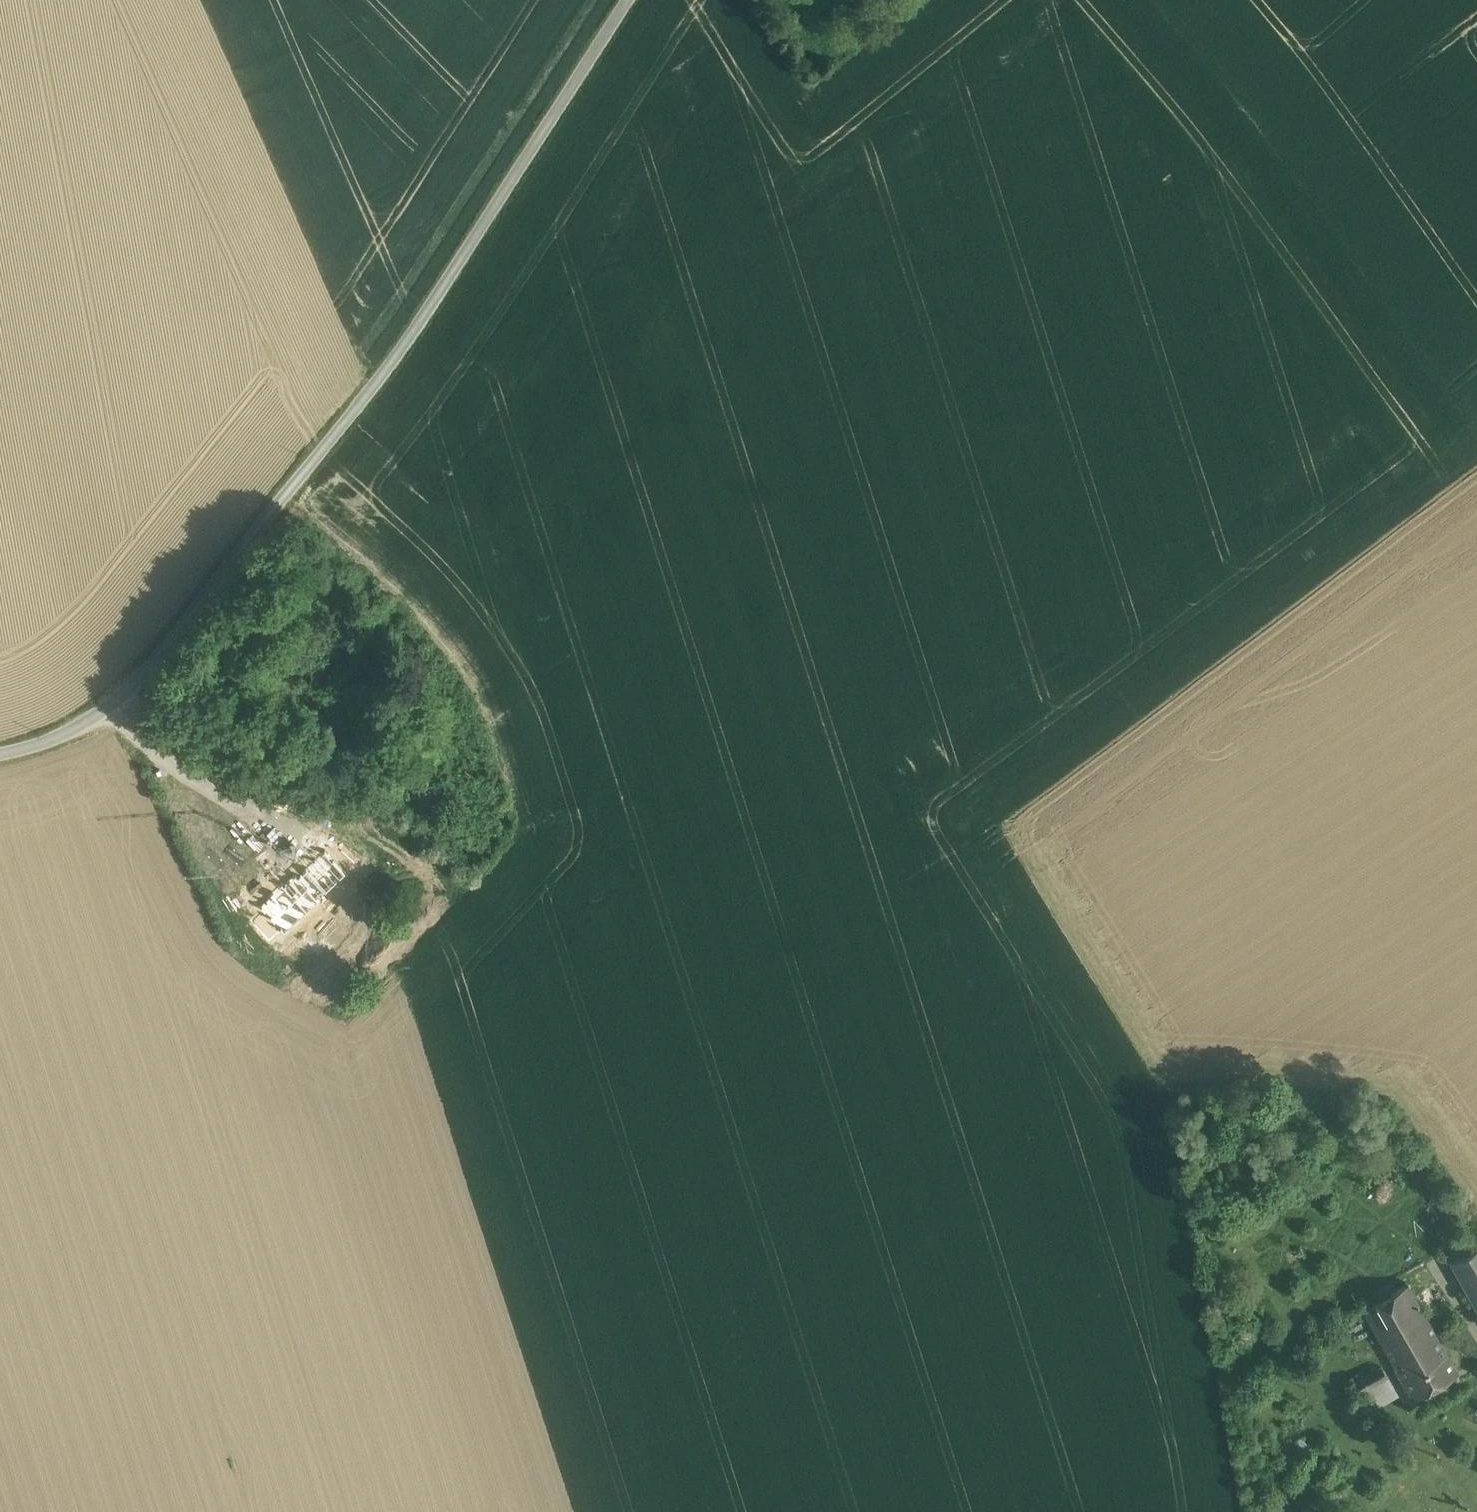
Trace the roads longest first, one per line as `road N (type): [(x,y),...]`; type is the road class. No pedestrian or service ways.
road 1 (unclassified): [(626,0),(427,311),(121,707),(0,756)]

